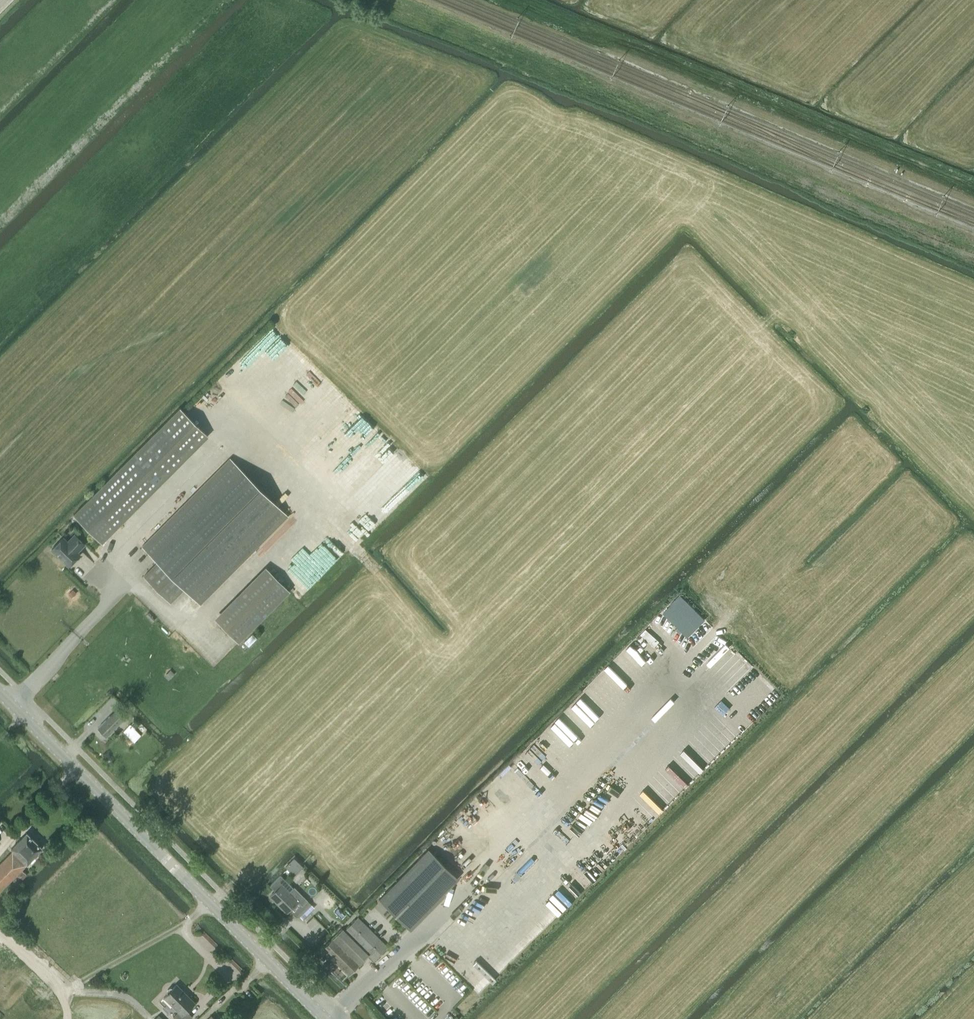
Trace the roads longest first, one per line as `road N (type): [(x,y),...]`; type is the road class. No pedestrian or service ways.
road 1 (tertiary): [(325,1018),(0,692)]

